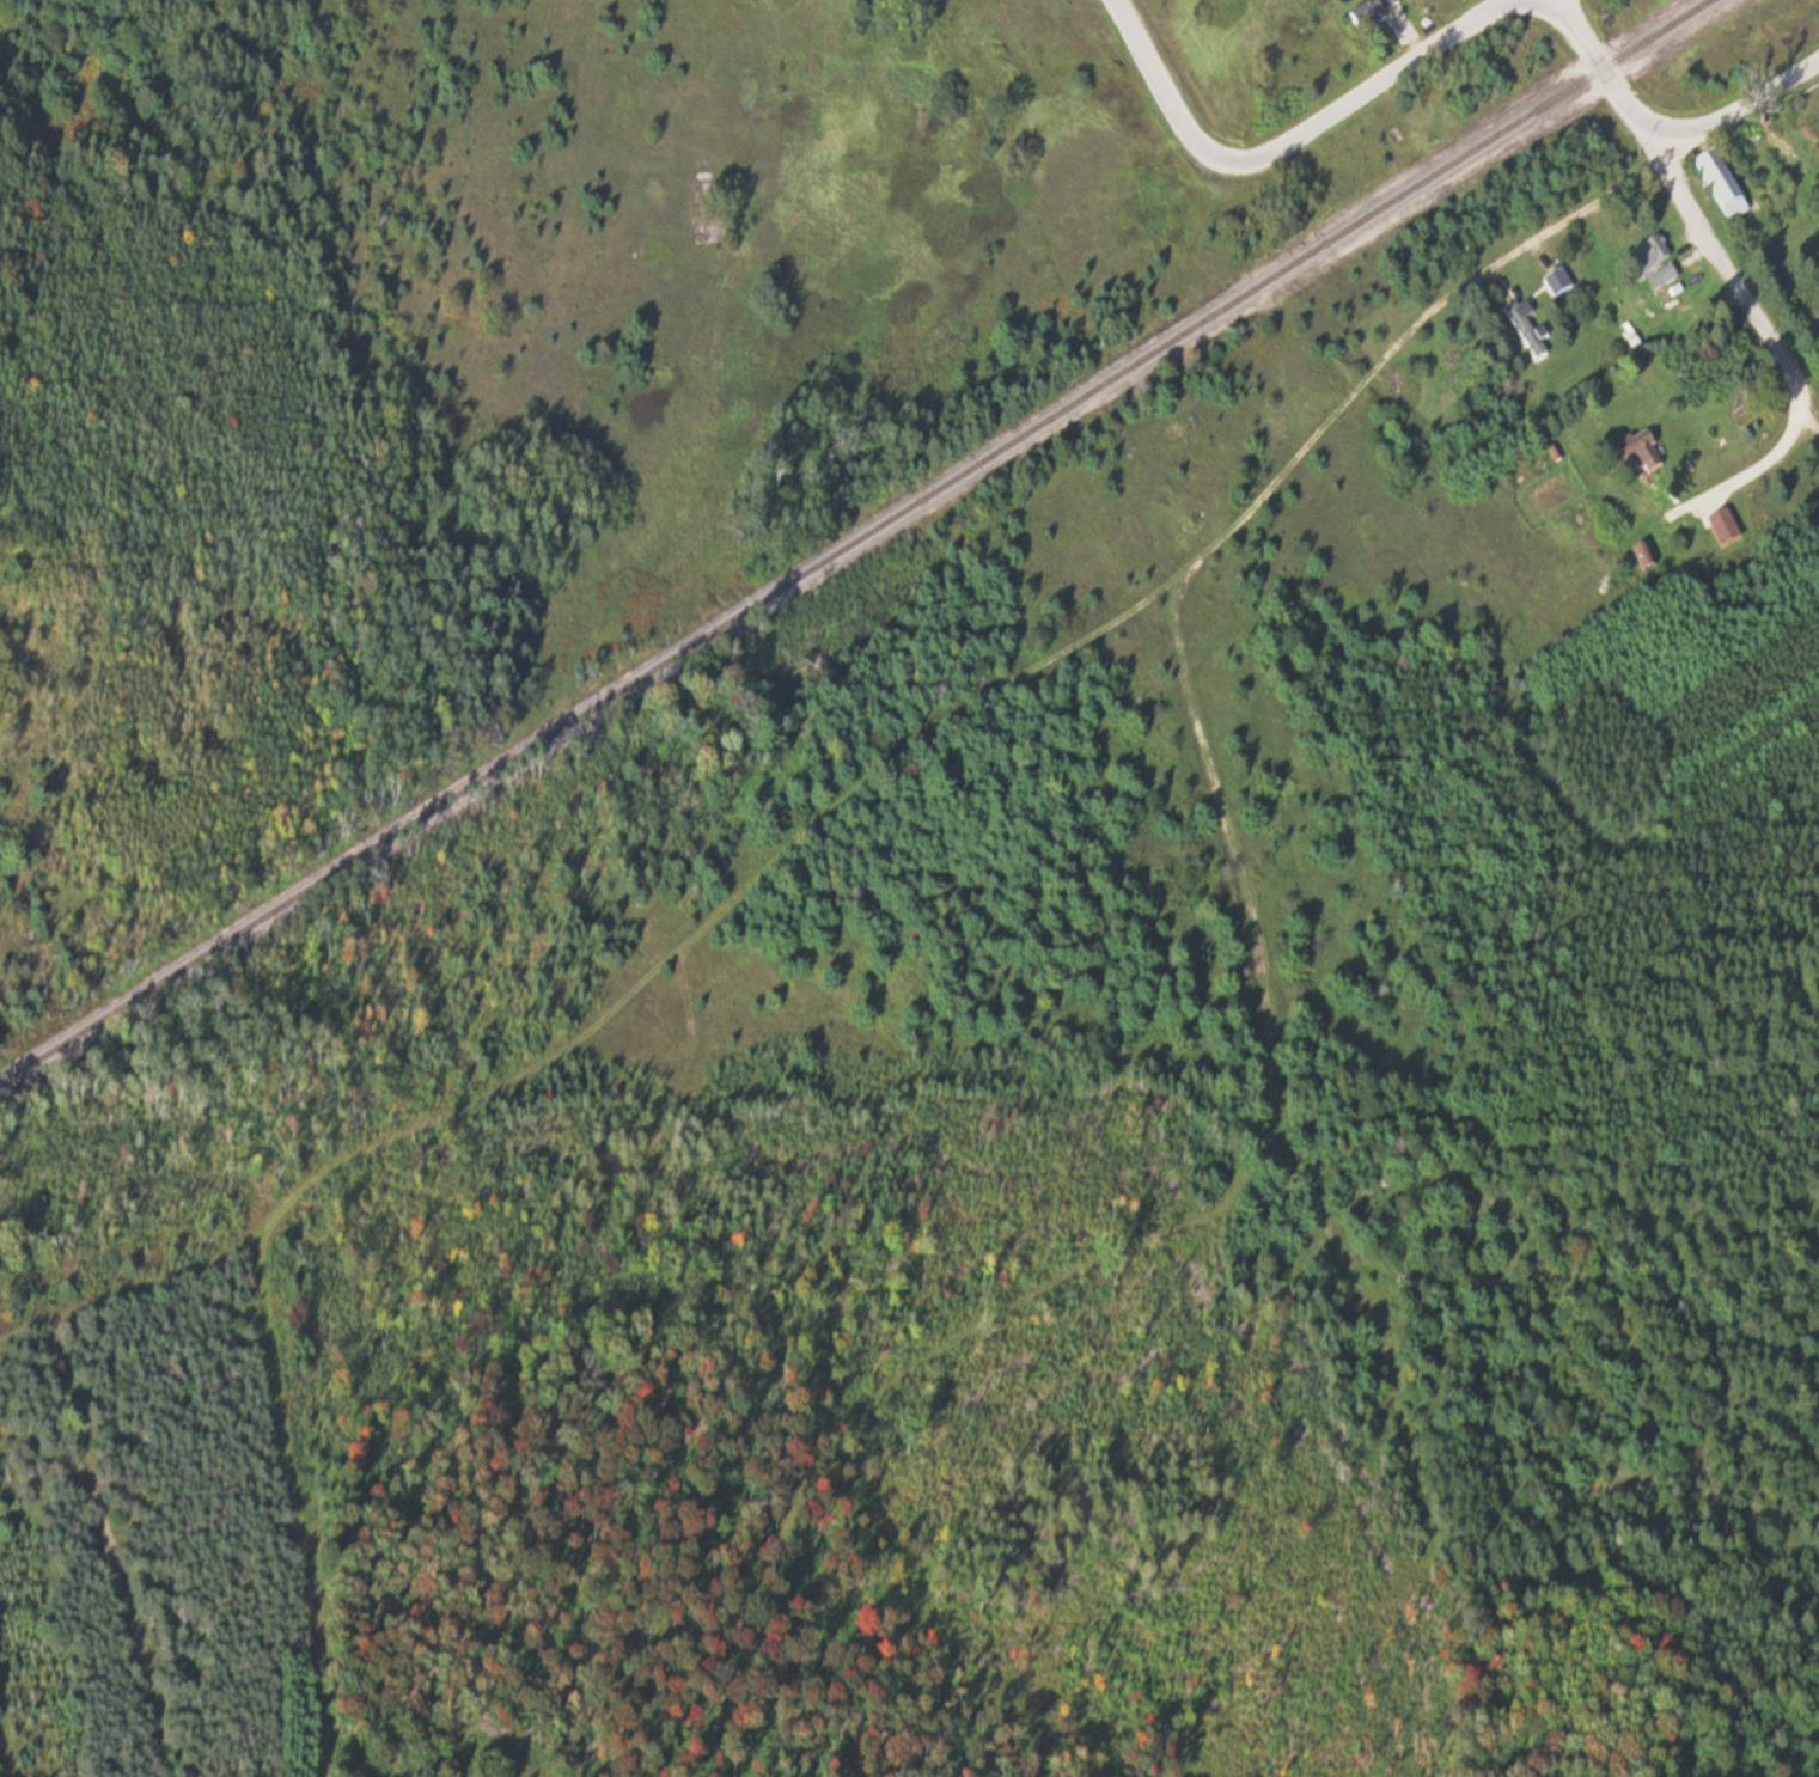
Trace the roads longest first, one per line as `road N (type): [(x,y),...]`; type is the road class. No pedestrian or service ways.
road 1 (residential): [(1114,0),(1182,124),(1201,151),(1223,164),(1276,152),(1506,0)]
road 2 (residential): [(1553,0),(1623,105),(1664,133),(1708,128),(1818,62)]

